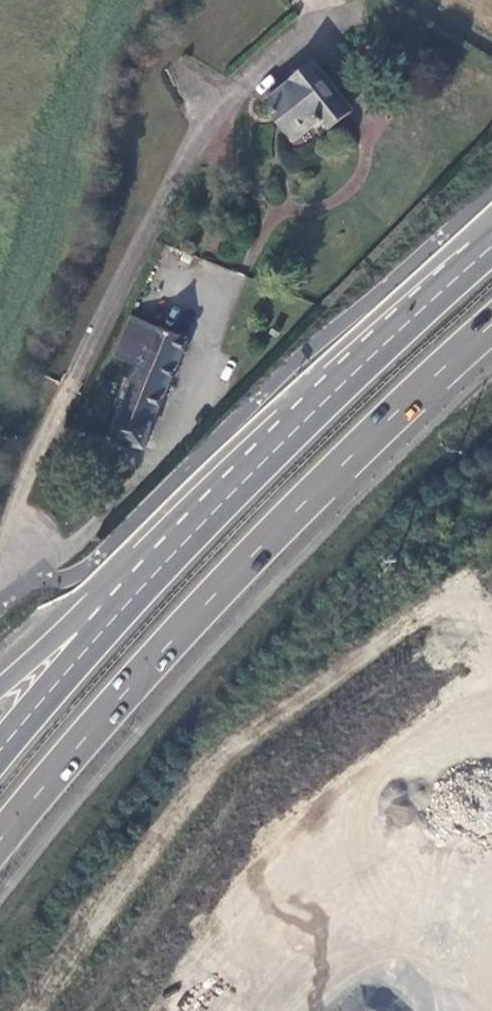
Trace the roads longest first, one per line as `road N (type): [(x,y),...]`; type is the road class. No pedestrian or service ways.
road 1 (primary): [(0,844),(302,509),(491,331)]
road 2 (primary): [(491,251),(272,456),(92,644)]
road 3 (unclassified): [(20,580),(18,507),(72,384)]
road 4 (unclassified): [(162,455),(20,580)]
road 5 (trunk): [(92,644),(0,749)]

